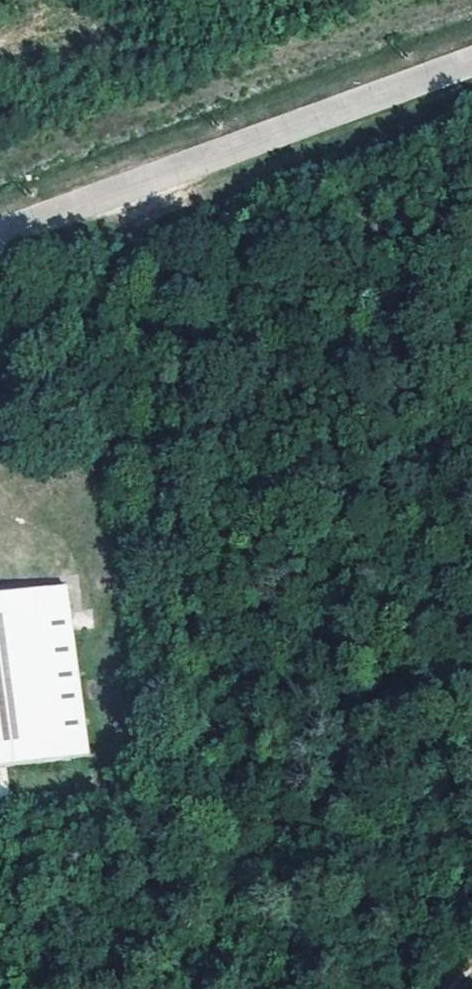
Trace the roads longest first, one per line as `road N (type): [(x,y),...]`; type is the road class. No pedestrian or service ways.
road 1 (unclassified): [(0,233),(471,61)]

